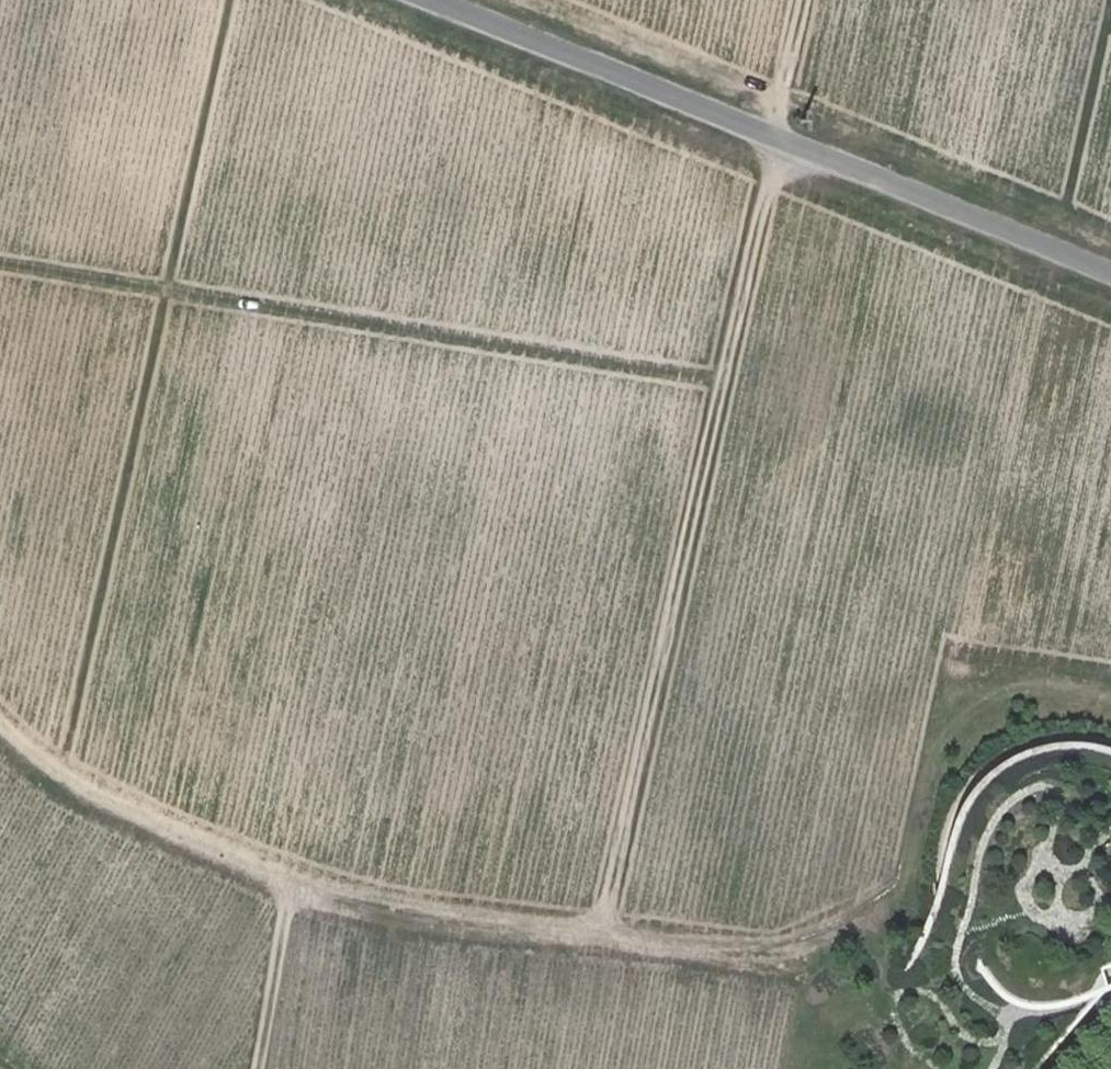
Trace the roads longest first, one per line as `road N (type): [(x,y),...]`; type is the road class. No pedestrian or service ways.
road 1 (track): [(0,264),(722,380),(597,936)]
road 2 (track): [(0,721),(58,776),(281,876),(807,968)]
road 3 (residential): [(444,0),(1110,272)]
road 4 (track): [(804,0),(722,380)]
road 5 (track): [(281,876),(258,1068)]

